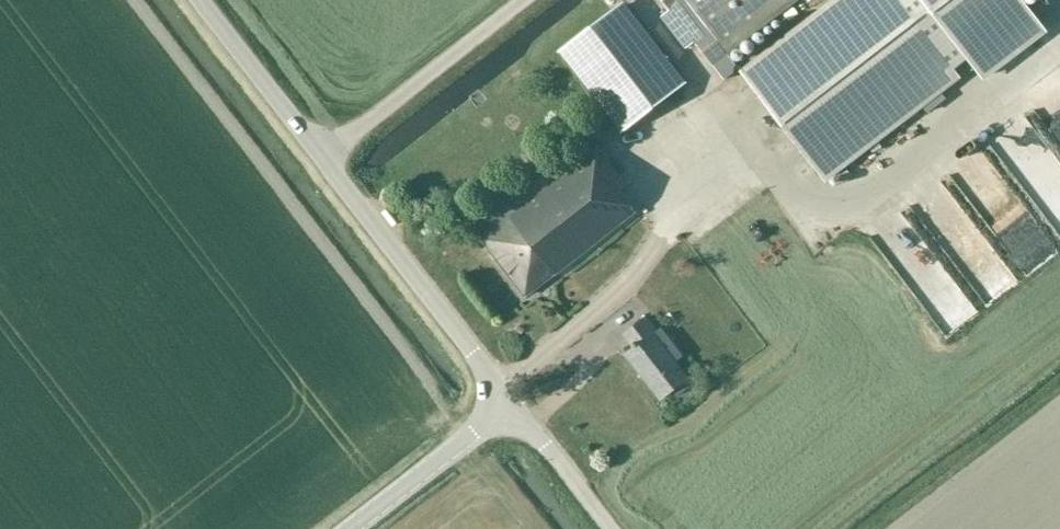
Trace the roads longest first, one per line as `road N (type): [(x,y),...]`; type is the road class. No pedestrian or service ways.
road 1 (unclassified): [(505,409),(323,156),(199,0)]
road 2 (unclassified): [(347,528),(505,409)]
road 3 (unclassified): [(602,528),(505,409)]

